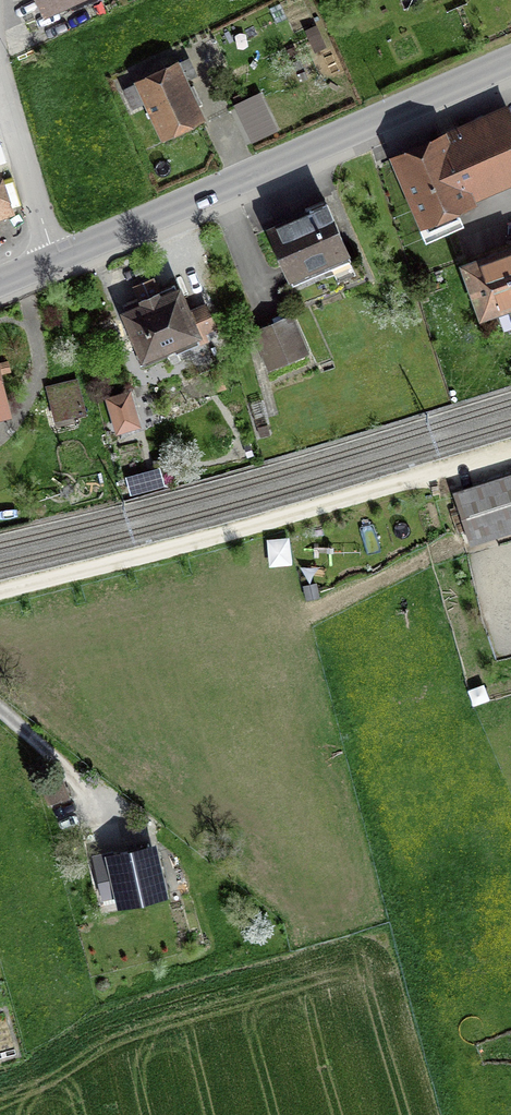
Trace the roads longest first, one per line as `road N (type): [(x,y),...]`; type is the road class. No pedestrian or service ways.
road 1 (track): [(0,592),(510,459)]
road 2 (tertiary): [(510,66),(54,259)]
road 3 (residential): [(0,83),(54,259)]
road 4 (residential): [(0,711),(65,770),(120,844)]

